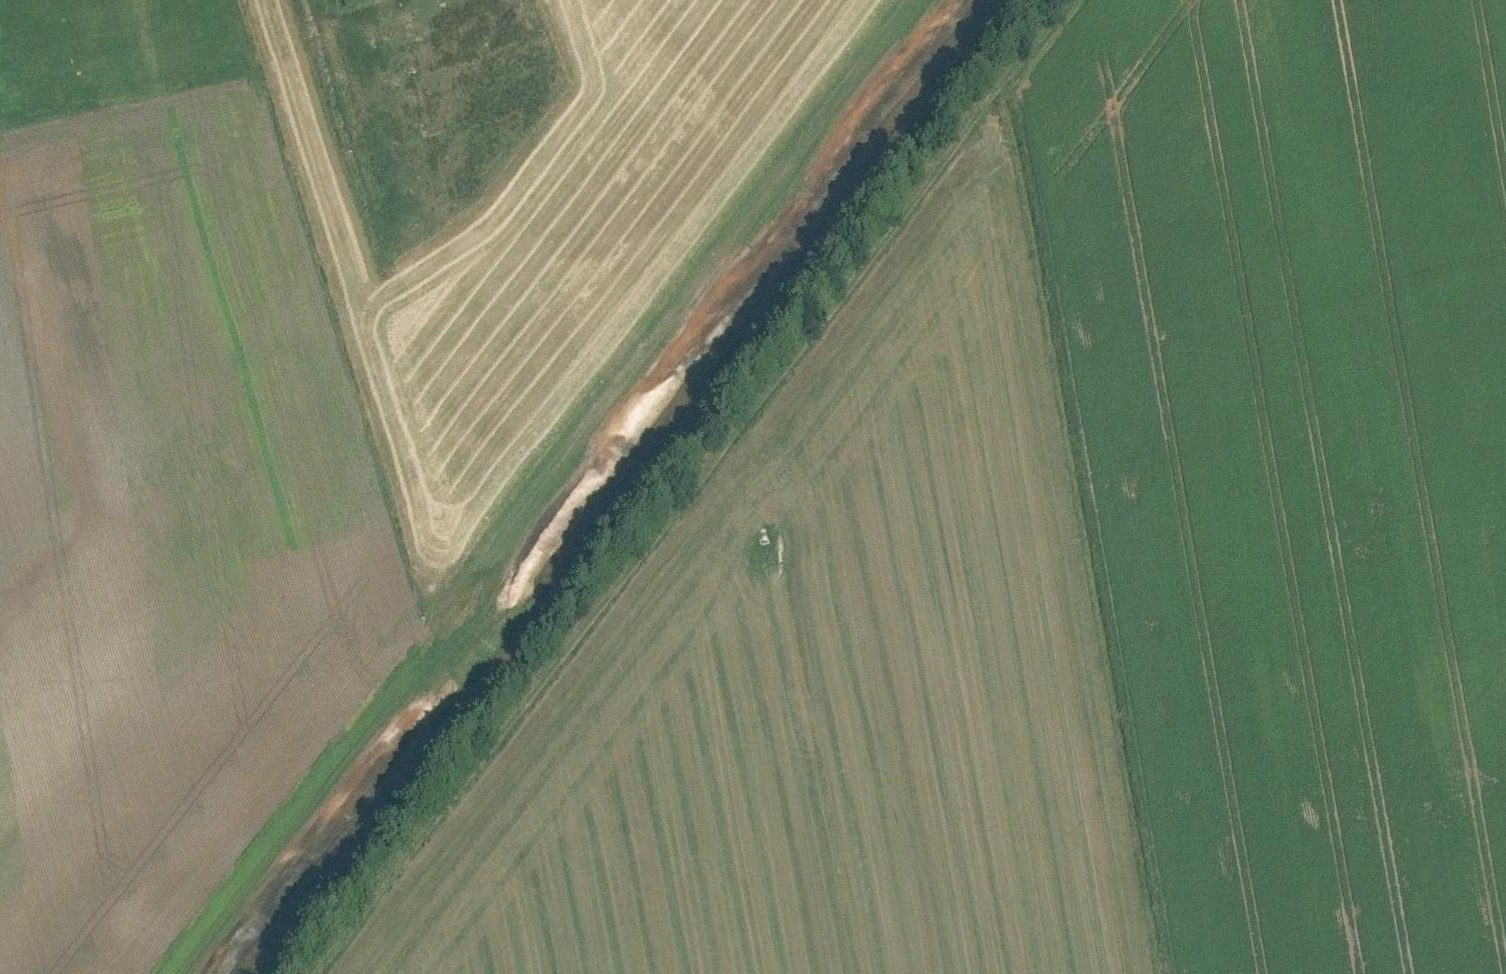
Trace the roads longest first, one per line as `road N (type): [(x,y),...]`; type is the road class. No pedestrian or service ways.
road 1 (track): [(979,0),(229,973)]

